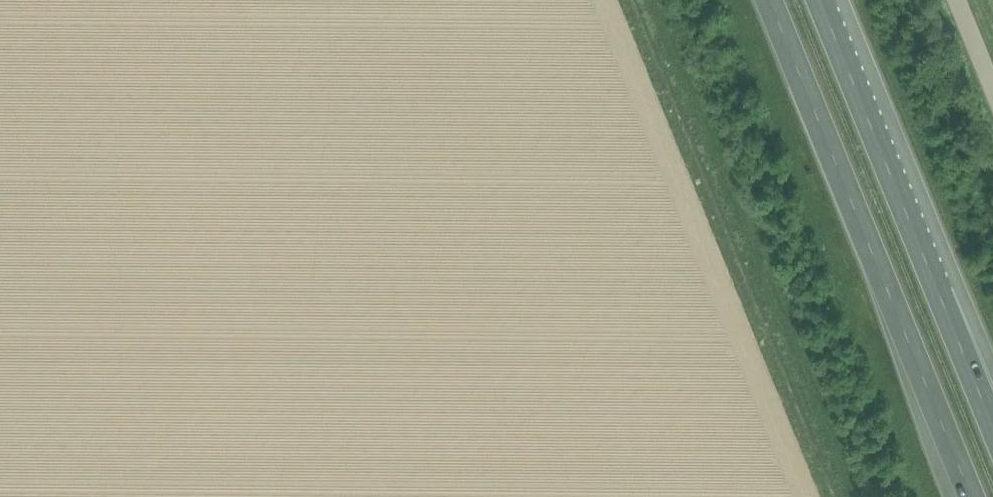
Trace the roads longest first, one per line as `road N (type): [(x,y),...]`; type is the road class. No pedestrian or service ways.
road 1 (trunk): [(769,0),(972,496)]
road 2 (trunk): [(992,429),(819,0)]

